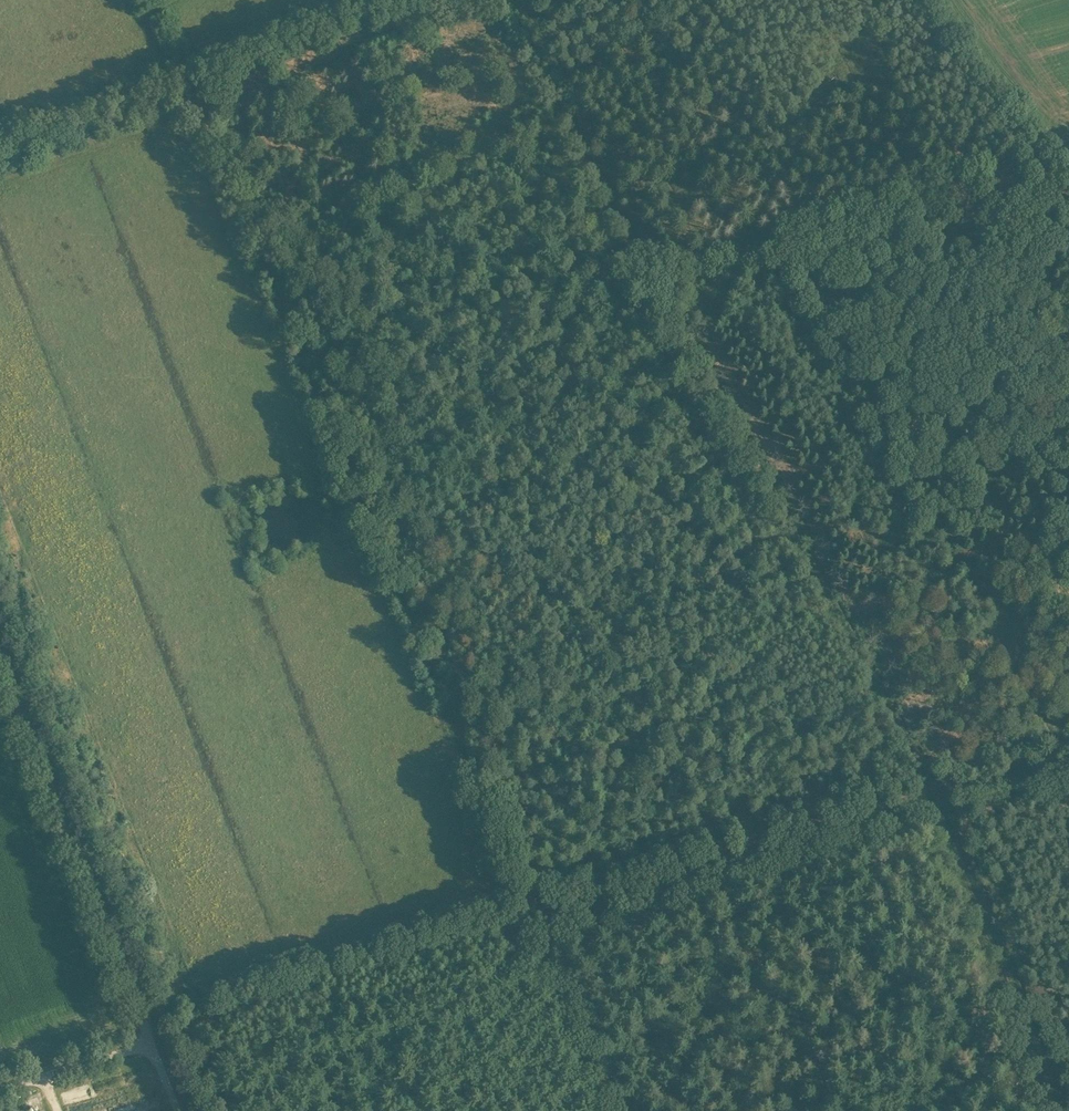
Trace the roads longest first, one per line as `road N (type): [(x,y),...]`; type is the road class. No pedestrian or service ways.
road 1 (track): [(0,645),(186,1110)]
road 2 (unclassified): [(0,1087),(159,1039)]

